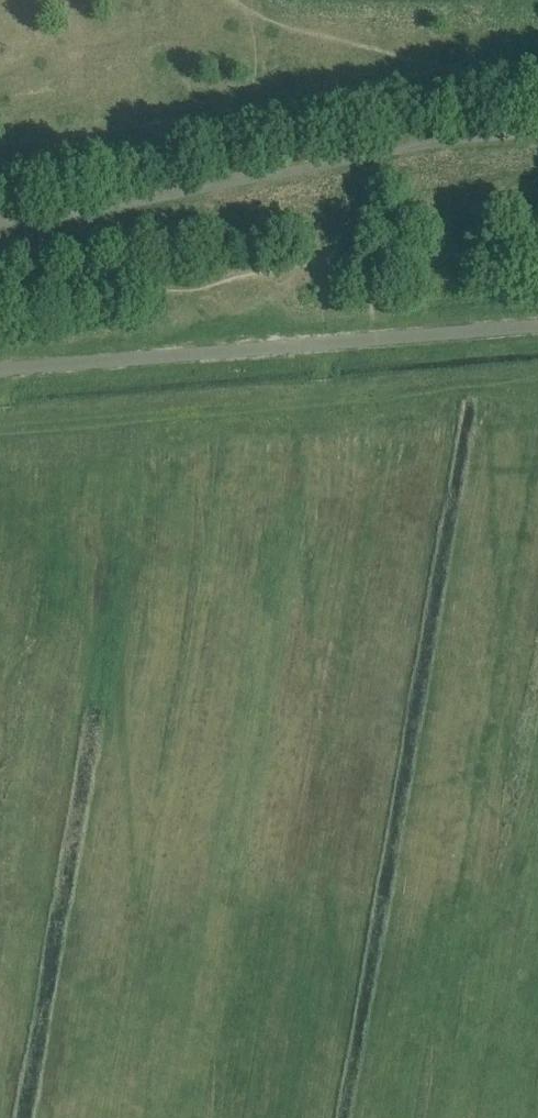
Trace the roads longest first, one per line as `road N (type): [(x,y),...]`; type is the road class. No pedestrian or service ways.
road 1 (unclassified): [(537,326),(0,369)]

